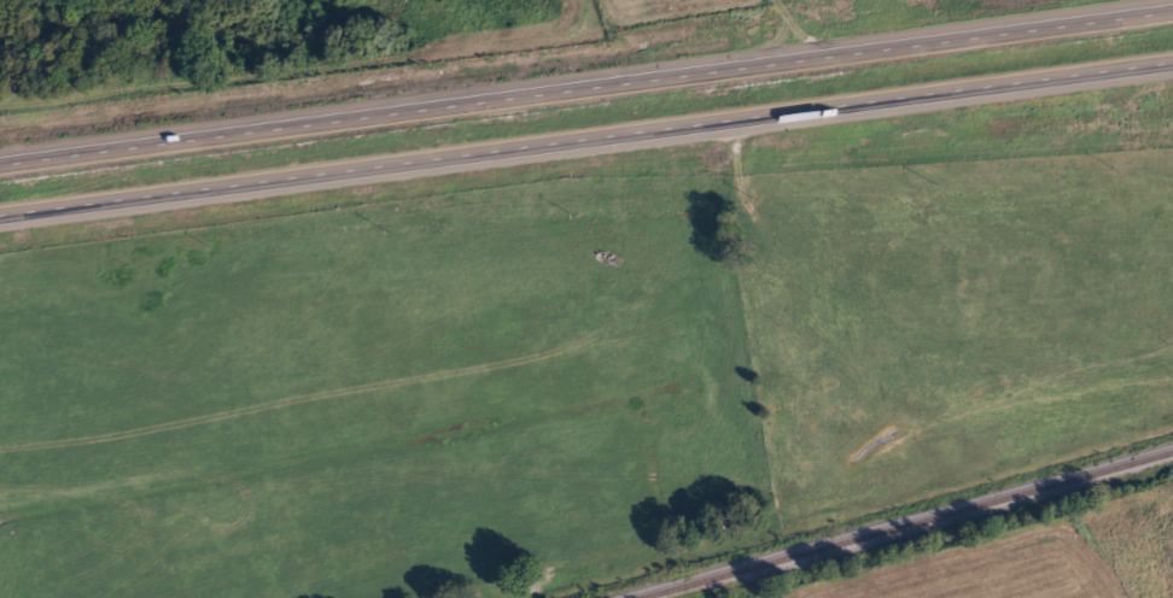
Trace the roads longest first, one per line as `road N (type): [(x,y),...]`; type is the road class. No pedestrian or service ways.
road 1 (trunk): [(1172,1),(0,153)]
road 2 (trunk): [(0,207),(1172,57)]

